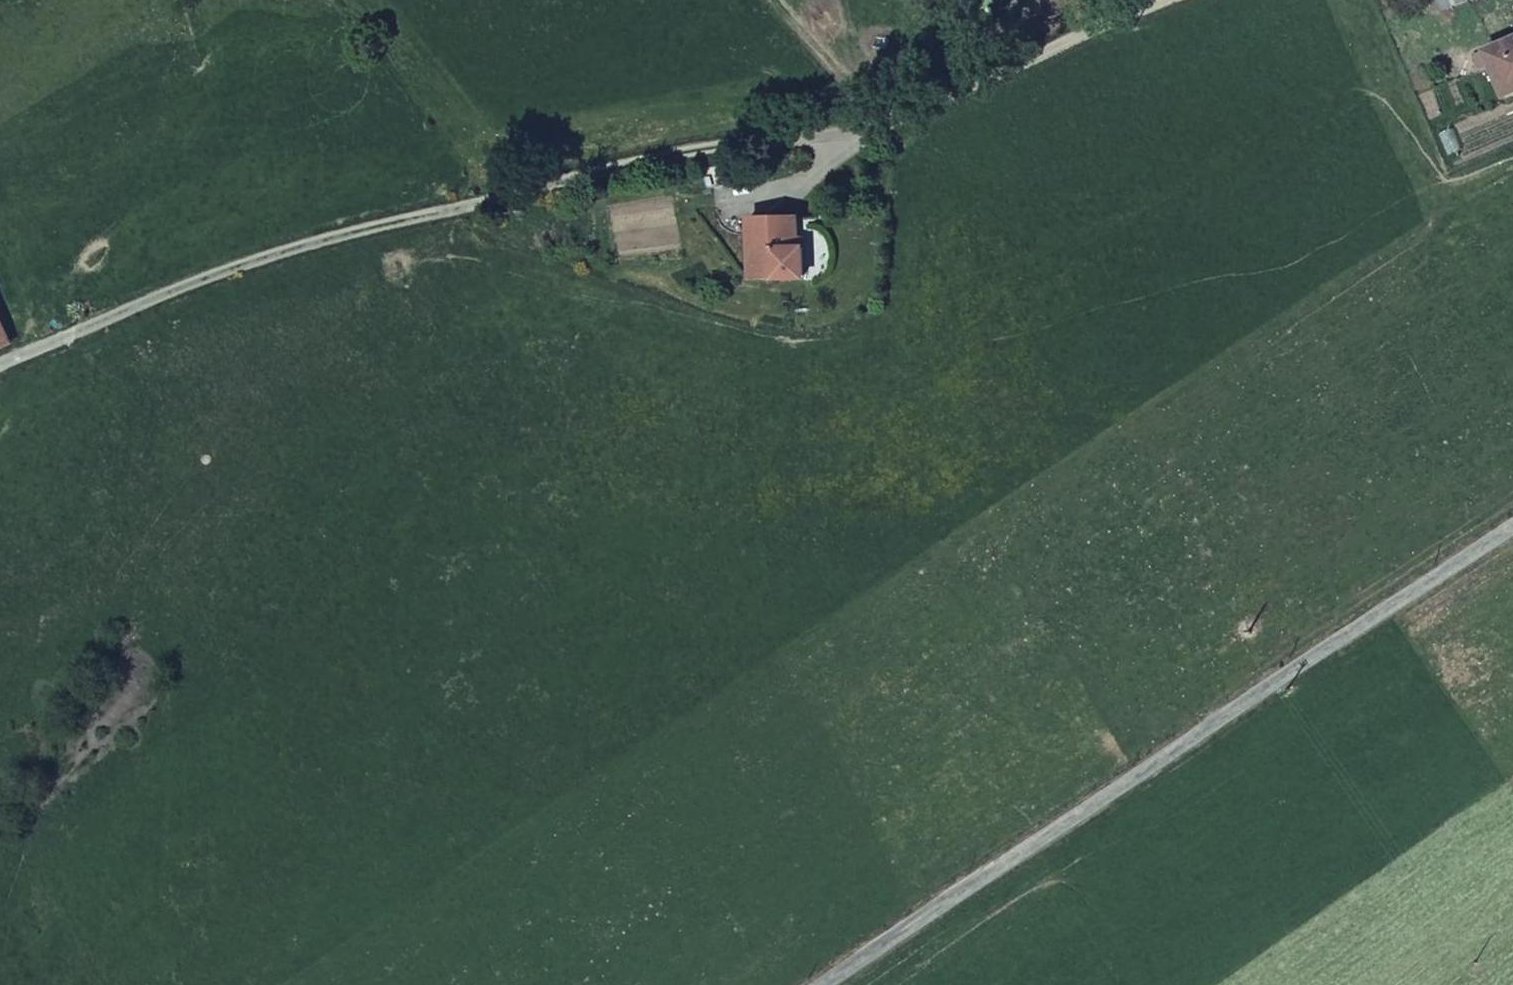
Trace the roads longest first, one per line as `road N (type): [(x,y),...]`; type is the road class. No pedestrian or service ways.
road 1 (track): [(1164,0),(890,124),(695,151),(326,241),(176,290),(0,369)]
road 2 (residential): [(1512,536),(828,984)]

